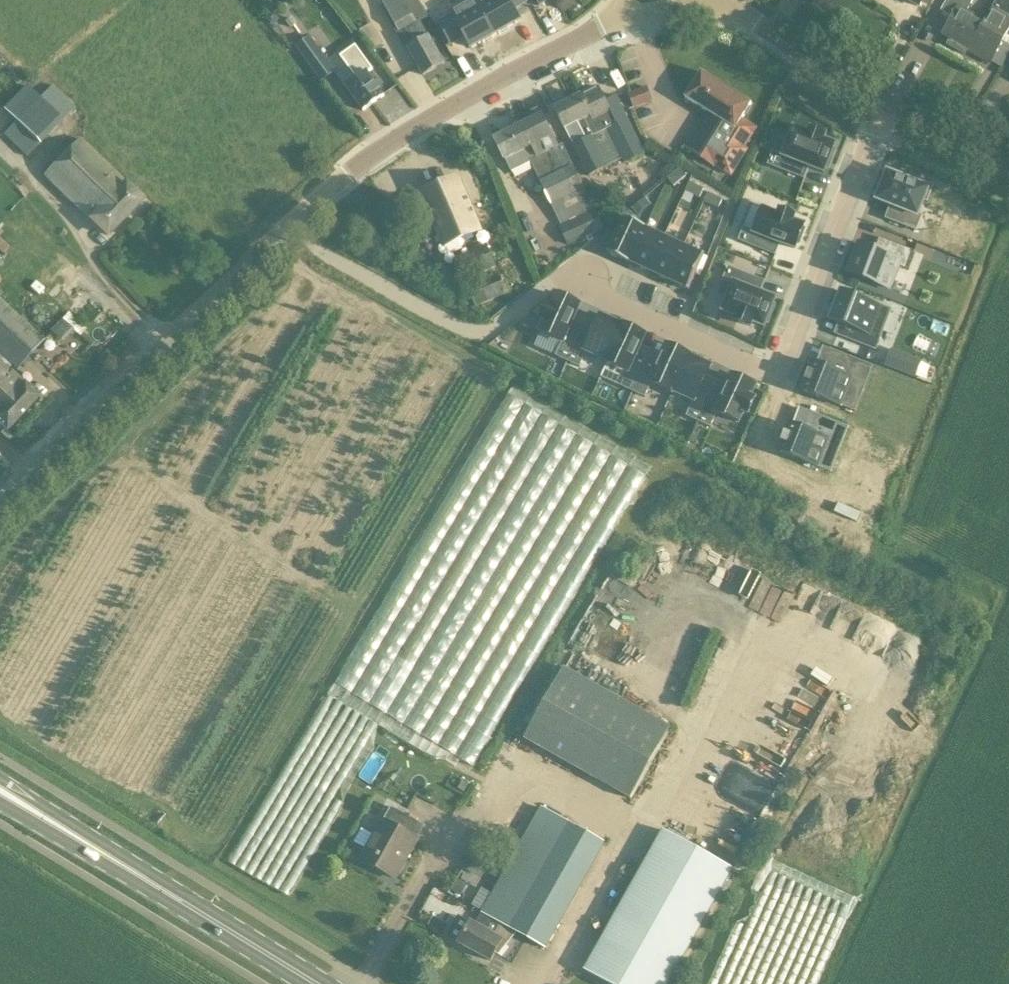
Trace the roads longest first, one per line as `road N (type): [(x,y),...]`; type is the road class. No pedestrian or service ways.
road 1 (residential): [(296,218),(318,250),(470,333),(497,327),(559,277),(780,375),(891,105)]
road 2 (tertiary): [(0,502),(296,218)]
road 3 (primary): [(321,983),(0,790)]
road 4 (tertiary): [(296,218),(442,107),(613,22)]
road 5 (tertiary): [(891,105),(721,2)]
road 6 (tertiary): [(1008,171),(891,105)]

